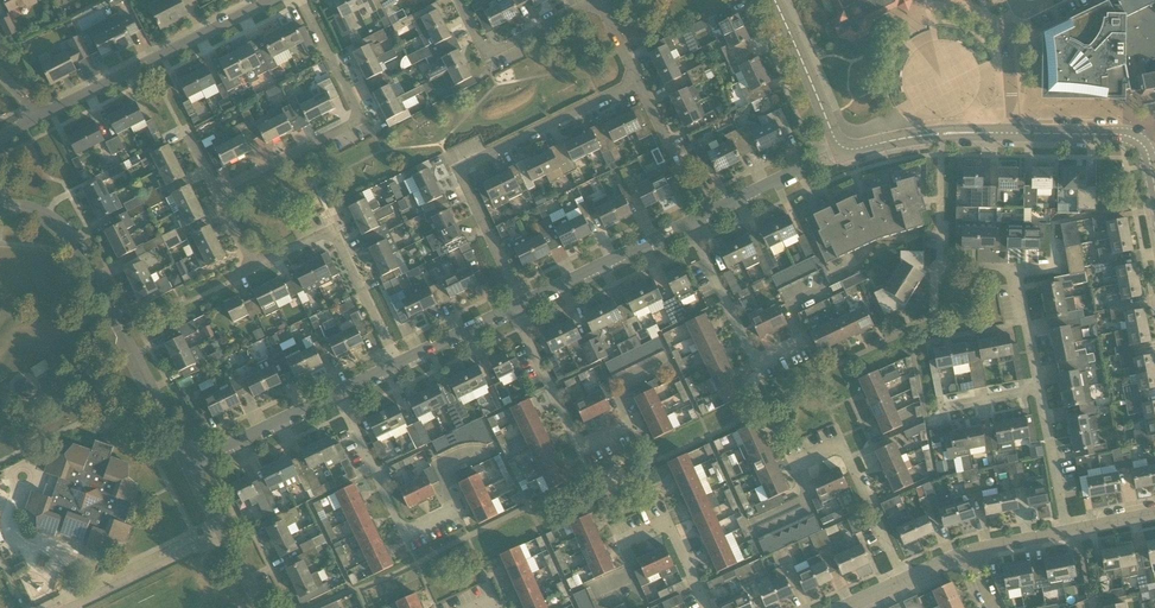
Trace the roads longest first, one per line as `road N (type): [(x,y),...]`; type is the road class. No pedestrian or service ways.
road 1 (residential): [(519,309),(458,170),(640,85)]
road 2 (residential): [(189,466),(70,239),(37,210),(0,206)]
road 3 (residential): [(671,366),(629,386),(622,405),(633,427),(582,452),(519,309)]
road 4 (residential): [(495,450),(447,475),(441,487),(454,514),(413,533),(401,528),(339,395)]
road 5 (residential): [(827,290),(790,309),(807,346),(756,364),(688,225)]
road 6 (residential): [(216,191),(350,122),(352,102),(300,0)]
road 7 (residential): [(39,117),(275,0)]
road 8 (residential): [(1040,389),(1019,279),(1003,267),(938,264),(941,222)]
road 9 (residential): [(396,367),(334,230),(255,268)]
road 10 (residential): [(596,599),(627,585),(630,540),(671,522),(708,607)]
road 11 (residential): [(910,579),(848,444),(794,460)]
road 12 (residential): [(597,0),(490,54),(479,52),(453,0)]
road 13 (residential): [(519,309),(688,225)]
road 14 (residential): [(688,225),(845,150)]
road 15 (unclassified): [(66,607),(223,533)]
road 16 (residential): [(1013,132),(845,150)]
road 17 (residential): [(845,150),(772,0)]
road 18 (residential): [(189,466),(339,395)]
road 19 (residential): [(1069,533),(1040,389)]
road 20 (residential): [(396,367),(519,309)]
road 21 (residential): [(1139,139),(1013,132)]
road 22 (unclassified): [(1025,13),(1008,42),(1013,132)]

